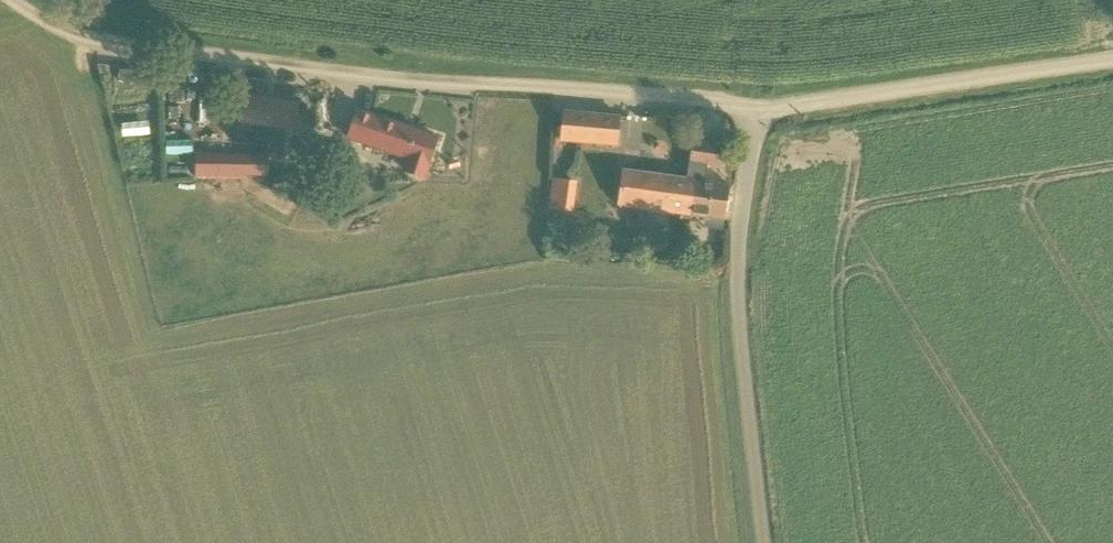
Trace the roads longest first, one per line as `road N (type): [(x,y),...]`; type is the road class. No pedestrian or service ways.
road 1 (unclassified): [(13,0),(106,44),(761,107)]
road 2 (unclassified): [(753,542),(729,292),(761,107)]
road 3 (unclassified): [(761,107),(1112,57)]
road 4 (track): [(150,315),(71,33)]

